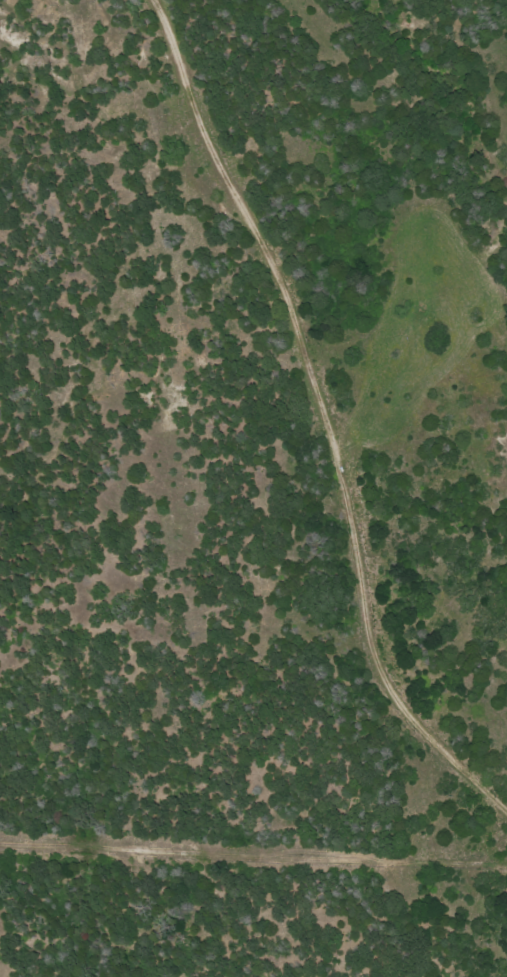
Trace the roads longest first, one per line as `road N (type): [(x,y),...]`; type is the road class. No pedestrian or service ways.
road 1 (residential): [(506,802),(419,723),(384,677),(349,495),(303,333),(212,151),(159,0)]
road 2 (residential): [(0,662),(49,629),(142,500),(162,436),(157,327),(117,169),(98,36),(64,0)]

